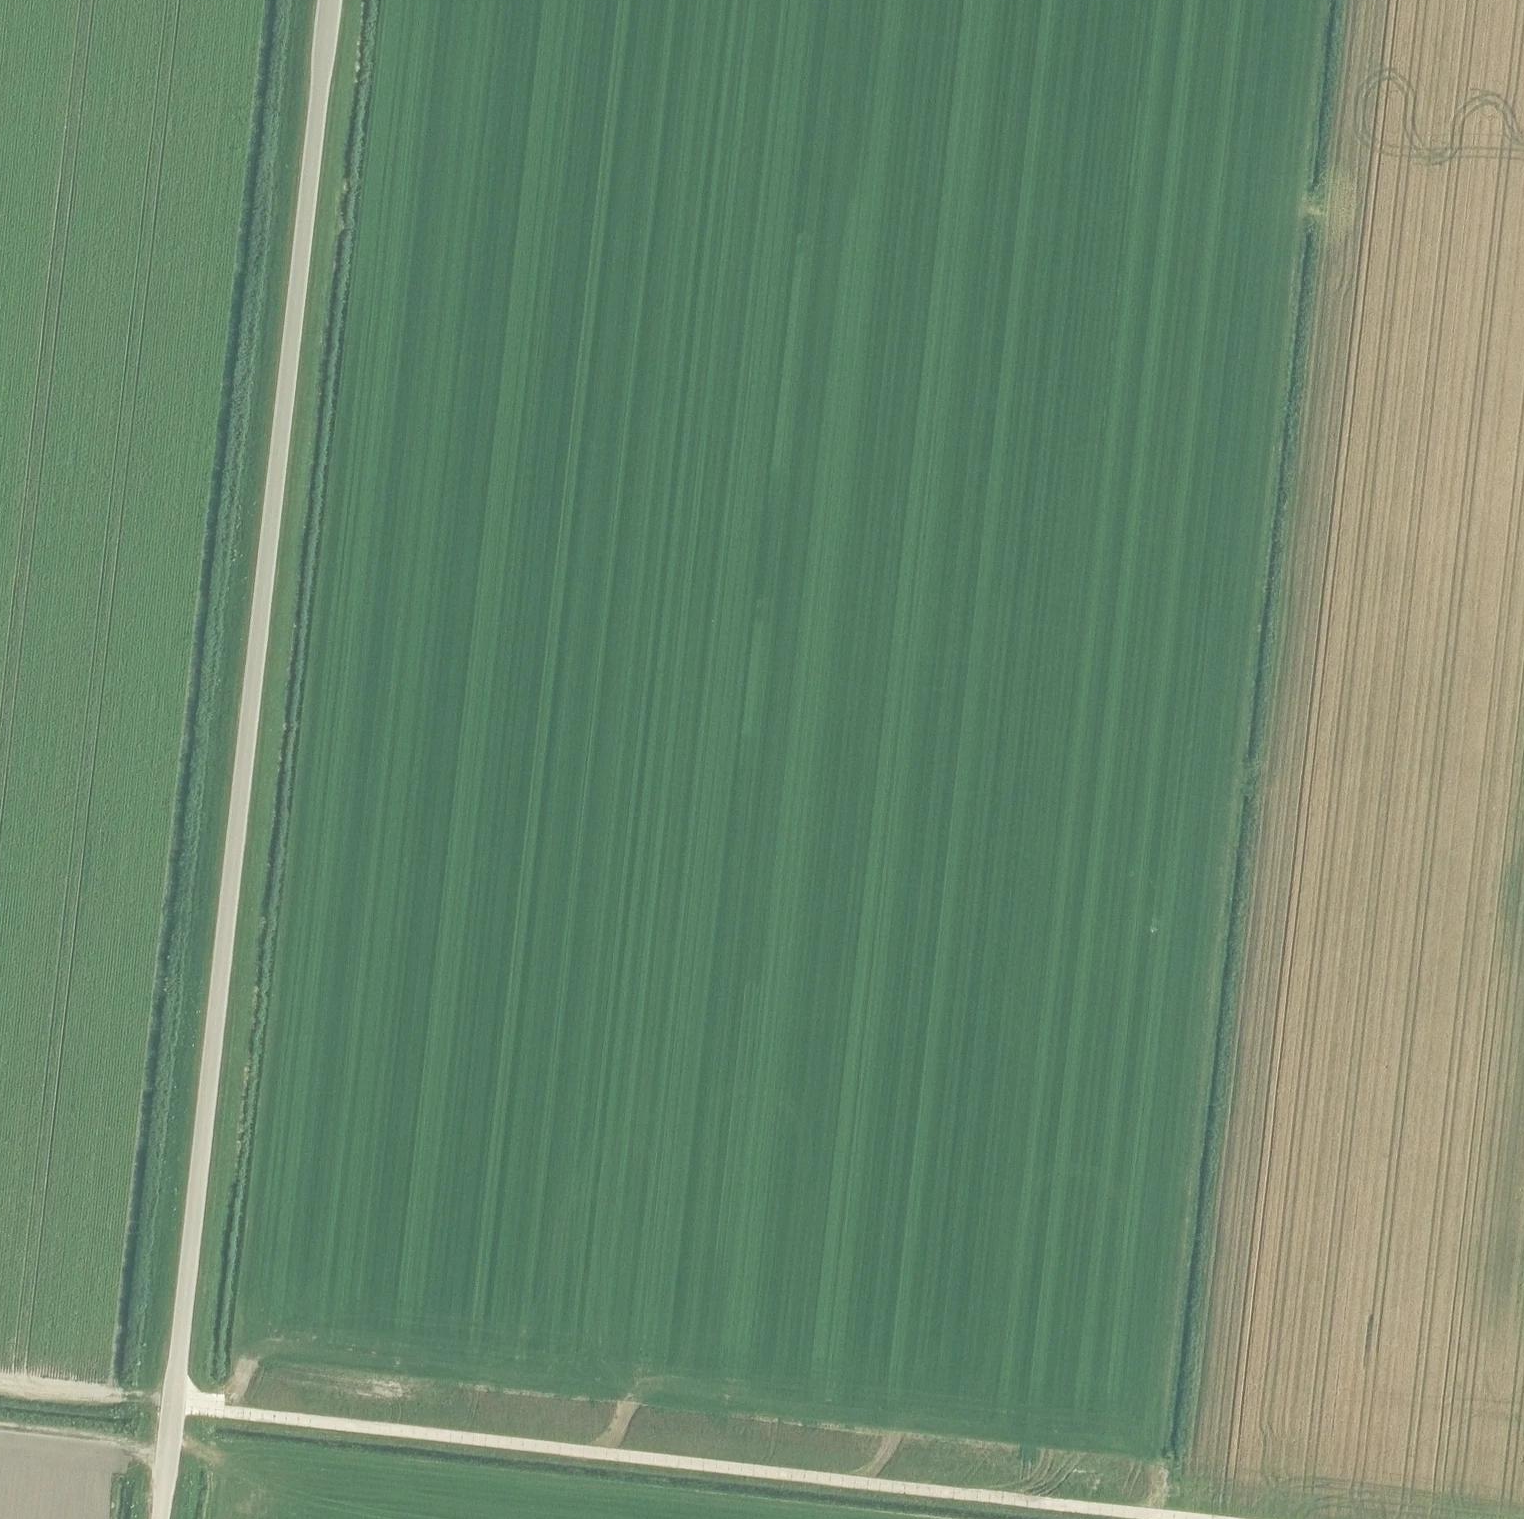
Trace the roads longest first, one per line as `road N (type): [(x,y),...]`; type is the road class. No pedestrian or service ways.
road 1 (unclassified): [(149,1518),(321,0)]

